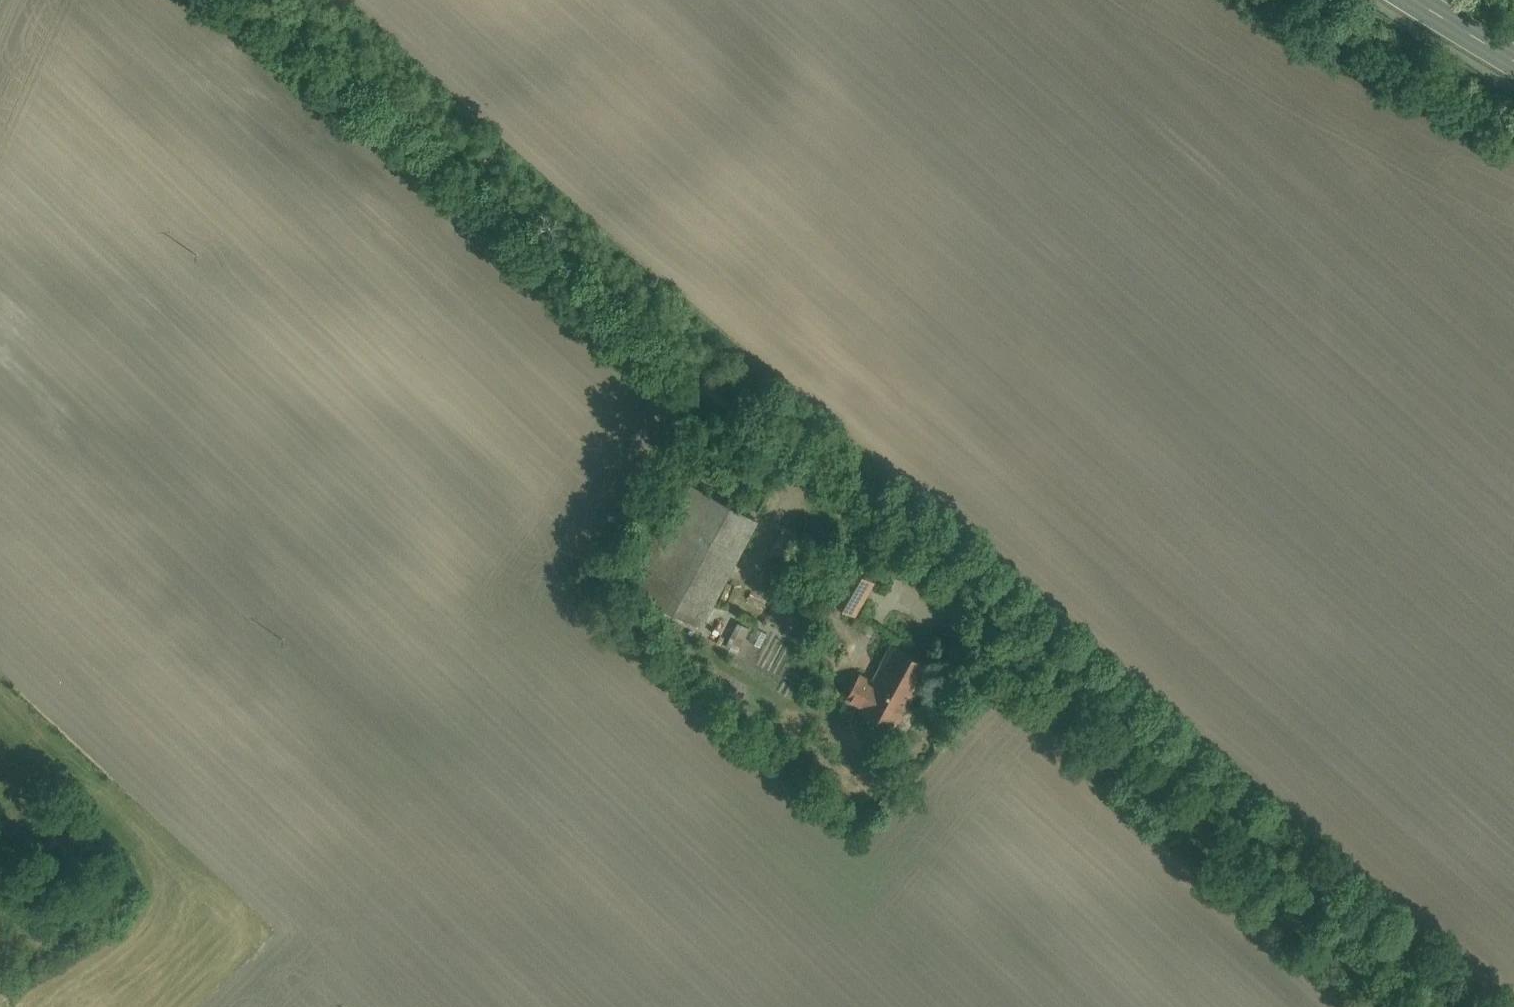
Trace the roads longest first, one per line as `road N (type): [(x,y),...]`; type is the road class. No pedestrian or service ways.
road 1 (unclassified): [(1402,1006),(745,415)]

